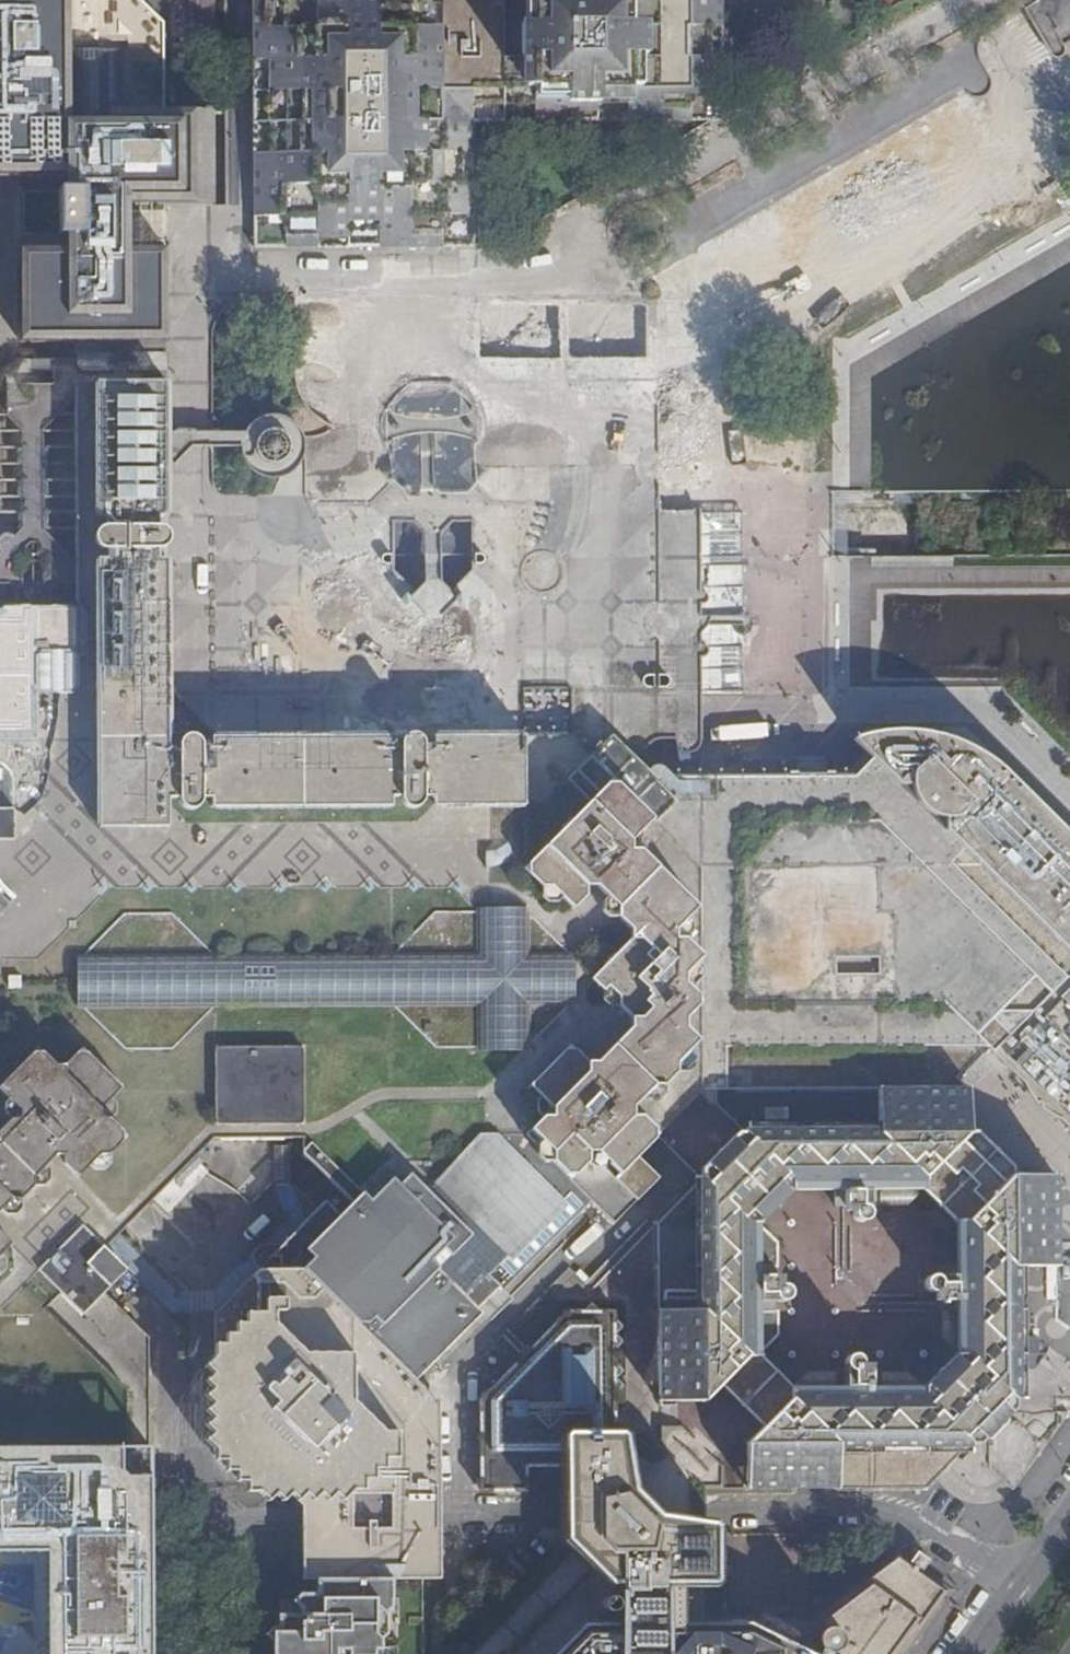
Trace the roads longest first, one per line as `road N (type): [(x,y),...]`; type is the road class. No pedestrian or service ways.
road 1 (secondary): [(1069,1519),(965,1653)]

